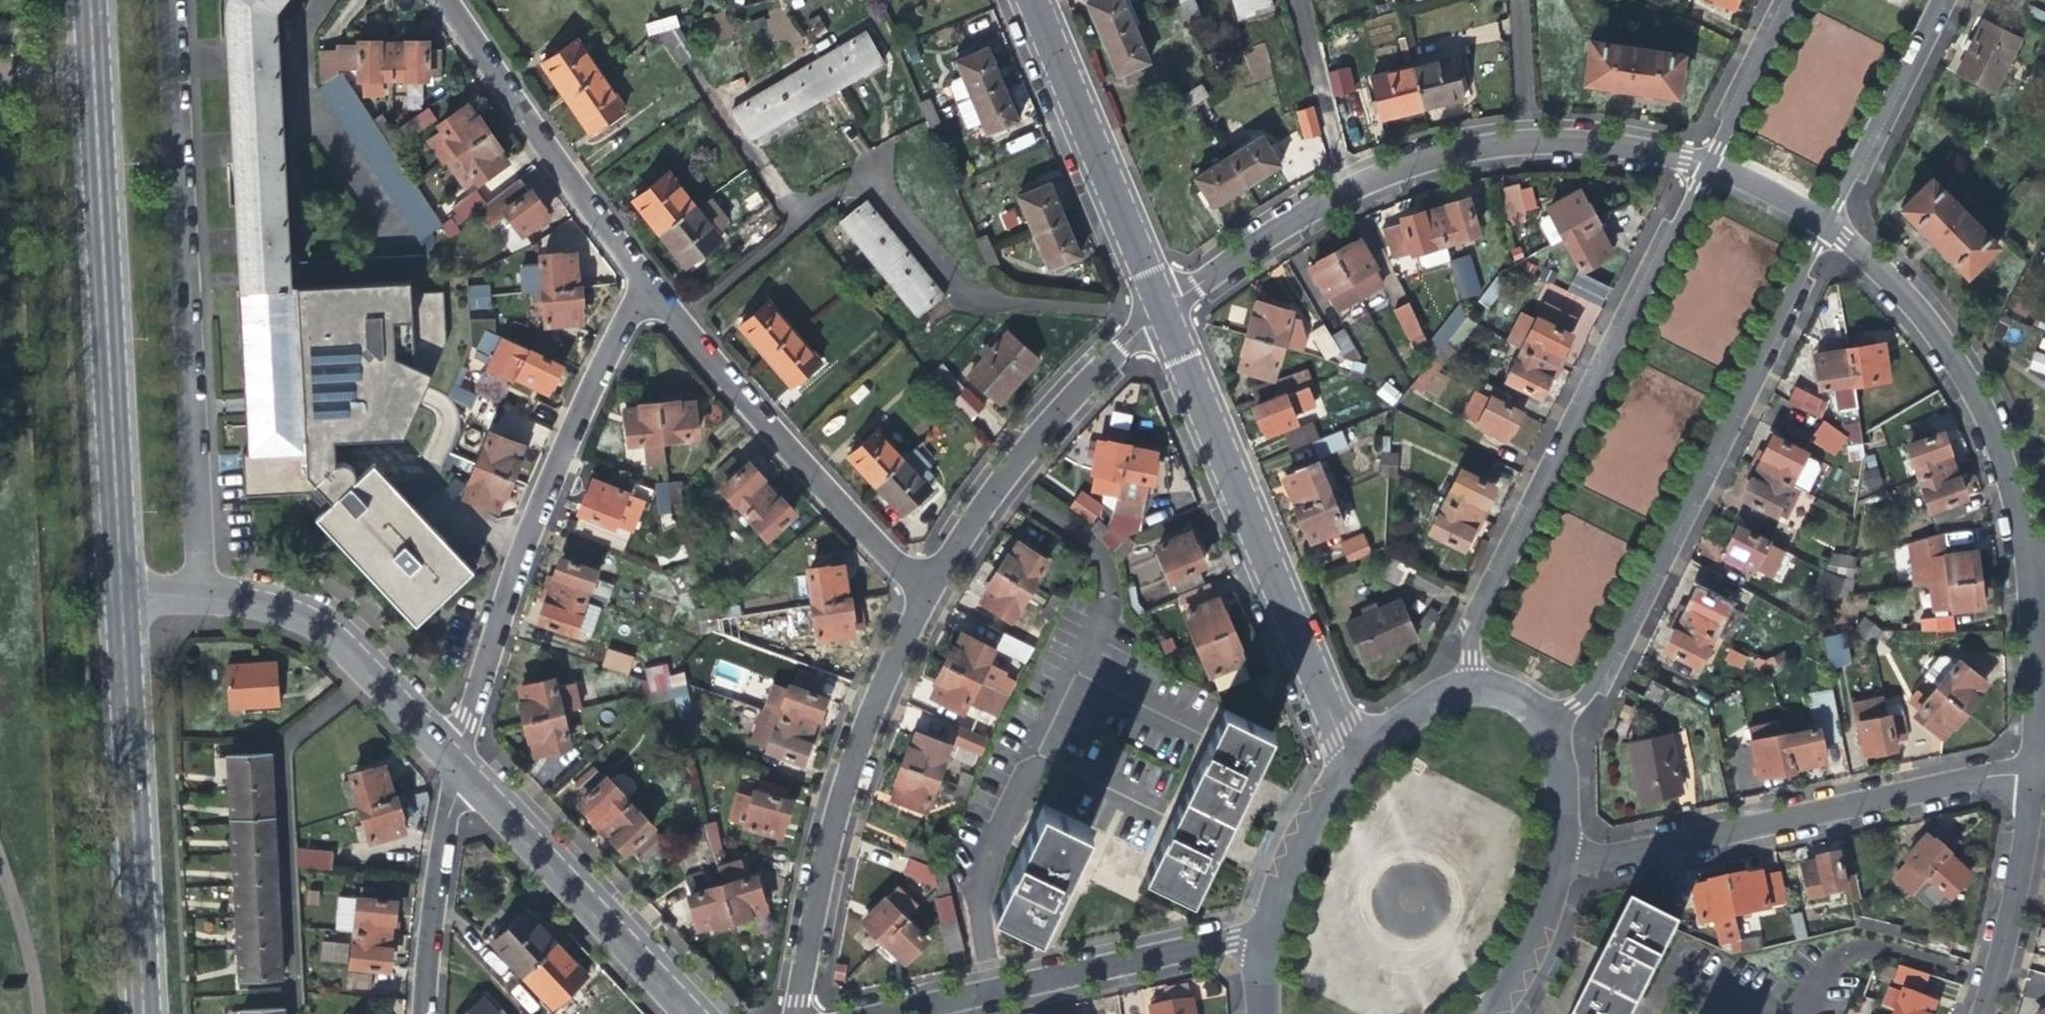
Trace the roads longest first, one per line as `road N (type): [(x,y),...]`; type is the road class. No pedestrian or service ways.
road 1 (secondary): [(126,596),(93,0)]
road 2 (residential): [(163,0),(195,595)]
road 3 (residential): [(1157,316),(1344,196),(1431,160),(1582,143),(1702,166)]
road 4 (residential): [(1561,754),(1829,230)]
road 5 (residential): [(1702,166),(1440,690)]
road 6 (residential): [(456,762),(509,575),(570,425),(642,285)]
road 7 (residential): [(1344,763),(1157,316)]
road 8 (residential): [(2028,766),(1562,868)]
road 9 (residential): [(794,1013),(830,827),(922,594)]
road 10 (secondary): [(147,1013),(126,596)]
road 11 (residential): [(922,594),(642,285)]
road 12 (residential): [(1829,230),(1916,307),(1969,384),(1988,421),(2027,559)]
road 13 (residential): [(1265,942),(1212,945),(895,1013)]
road 14 (residential): [(922,594),(1065,405),(1157,316)]
road 15 (residential): [(642,285),(447,0)]
road 16 (residential): [(456,762),(691,1013)]
road 17 (residential): [(1157,316),(1030,0)]
road 18 (residential): [(195,595),(287,602),(351,649),(456,762)]
road 19 (residential): [(1829,230),(1944,0)]
road 20 (residential): [(418,1013),(420,943),(456,762)]
road 21 (residential): [(2028,766),(2010,918),(1982,1013)]
road 22 (residential): [(2027,559),(2028,766)]
road 23 (residential): [(1344,763),(1280,877),(1265,942)]
road 24 (residential): [(1785,0),(1702,166)]
road 25 (residential): [(1495,1013),(1562,868)]
road 26 (residential): [(1561,754),(1545,719),(1515,694),(1476,683),(1440,690)]
road 27 (residential): [(1702,166),(1829,230)]
road 28 (residential): [(1440,690),(1344,763)]

